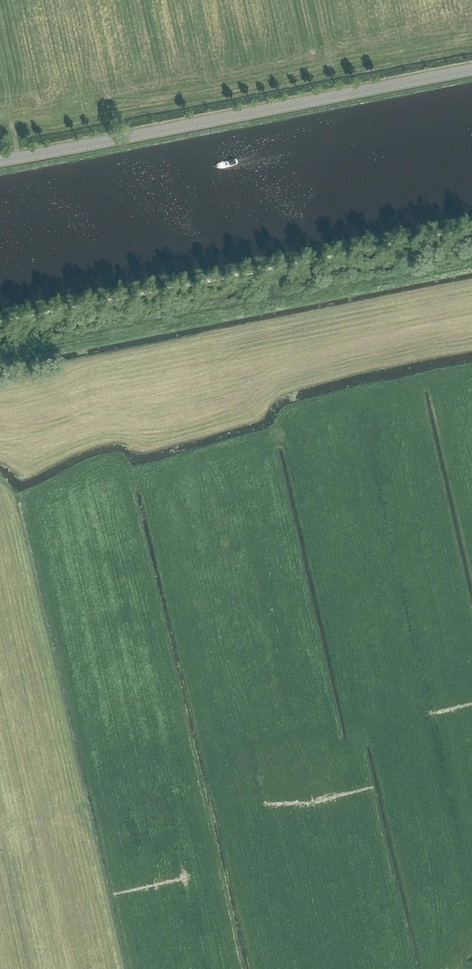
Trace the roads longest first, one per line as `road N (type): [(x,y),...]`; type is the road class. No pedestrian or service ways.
road 1 (tertiary): [(0,159),(471,69)]

